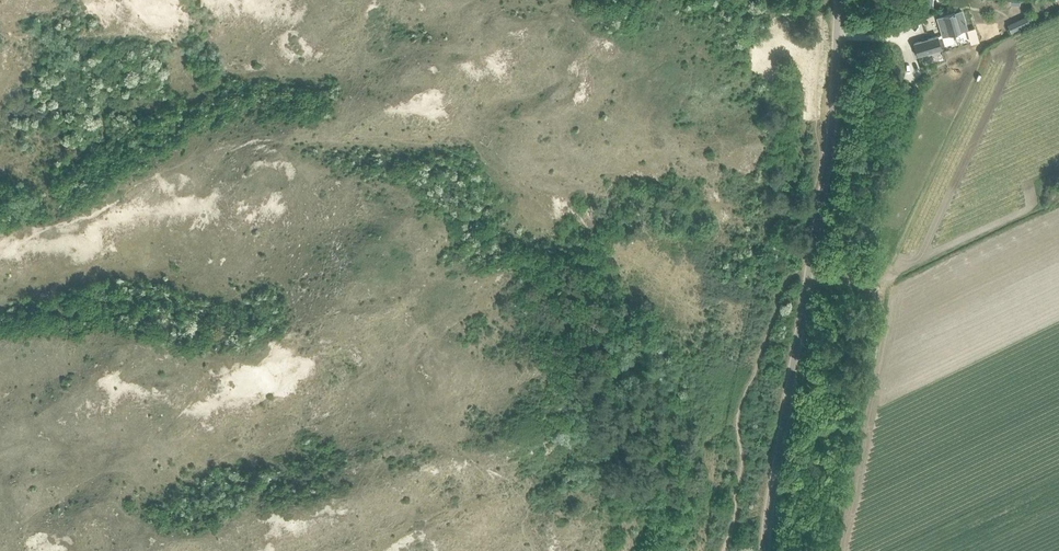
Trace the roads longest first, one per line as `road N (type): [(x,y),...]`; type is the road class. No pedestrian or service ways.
road 1 (unclassified): [(766,550),(830,149),(843,0)]
road 2 (track): [(812,277),(889,286),(837,550)]

